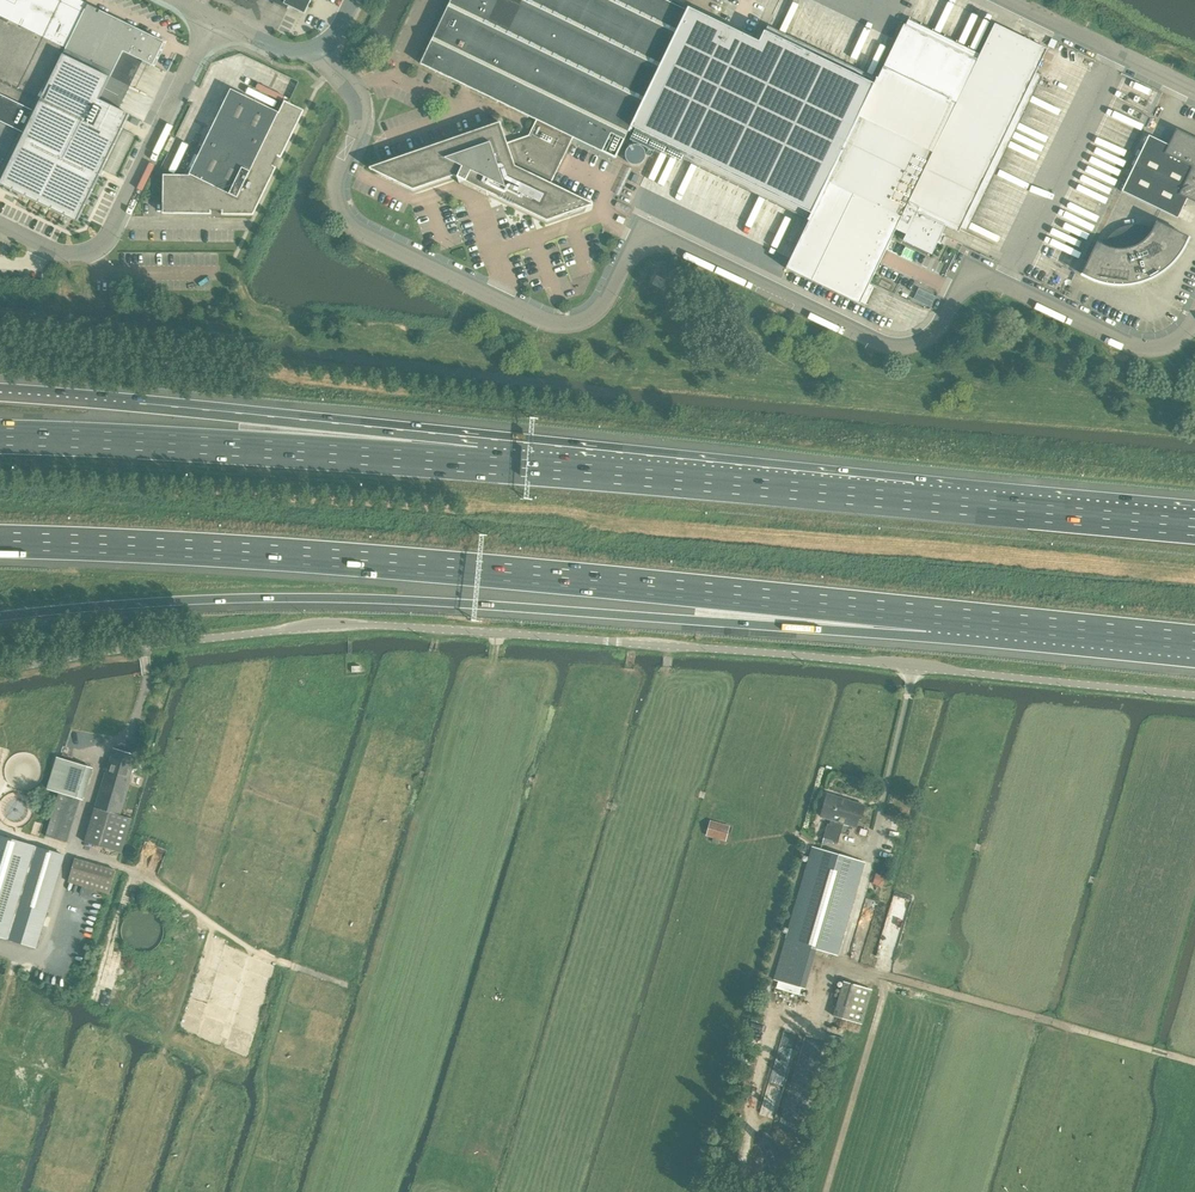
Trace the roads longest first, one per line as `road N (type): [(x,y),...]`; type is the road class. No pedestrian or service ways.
road 1 (unclassified): [(1194,695),(805,655),(377,625),(165,642),(0,670)]
road 2 (unclassified): [(1194,316),(1185,337),(1148,352),(989,278),(961,289),(934,336),(901,348),(659,239),(635,249),(593,319),(565,326),(350,224),(336,203),(360,135),(359,103),(323,52)]
road 3 (motorway): [(0,541),(365,560),(927,614)]
road 4 (trunk): [(0,616),(283,597),(694,620),(927,614)]
road 5 (motorway): [(1194,527),(476,464)]
road 6 (motorway): [(476,464),(241,413),(0,392)]
road 7 (motorway): [(476,464),(0,436)]
road 8 (unclassified): [(0,224),(67,254),(100,244),(213,18)]
road 9 (track): [(887,976),(1194,1063)]
road 10 (track): [(841,965),(887,976),(824,1191)]
road 11 (motorway): [(927,614),(1194,641)]
road 12 (unclassified): [(1194,97),(999,0)]

